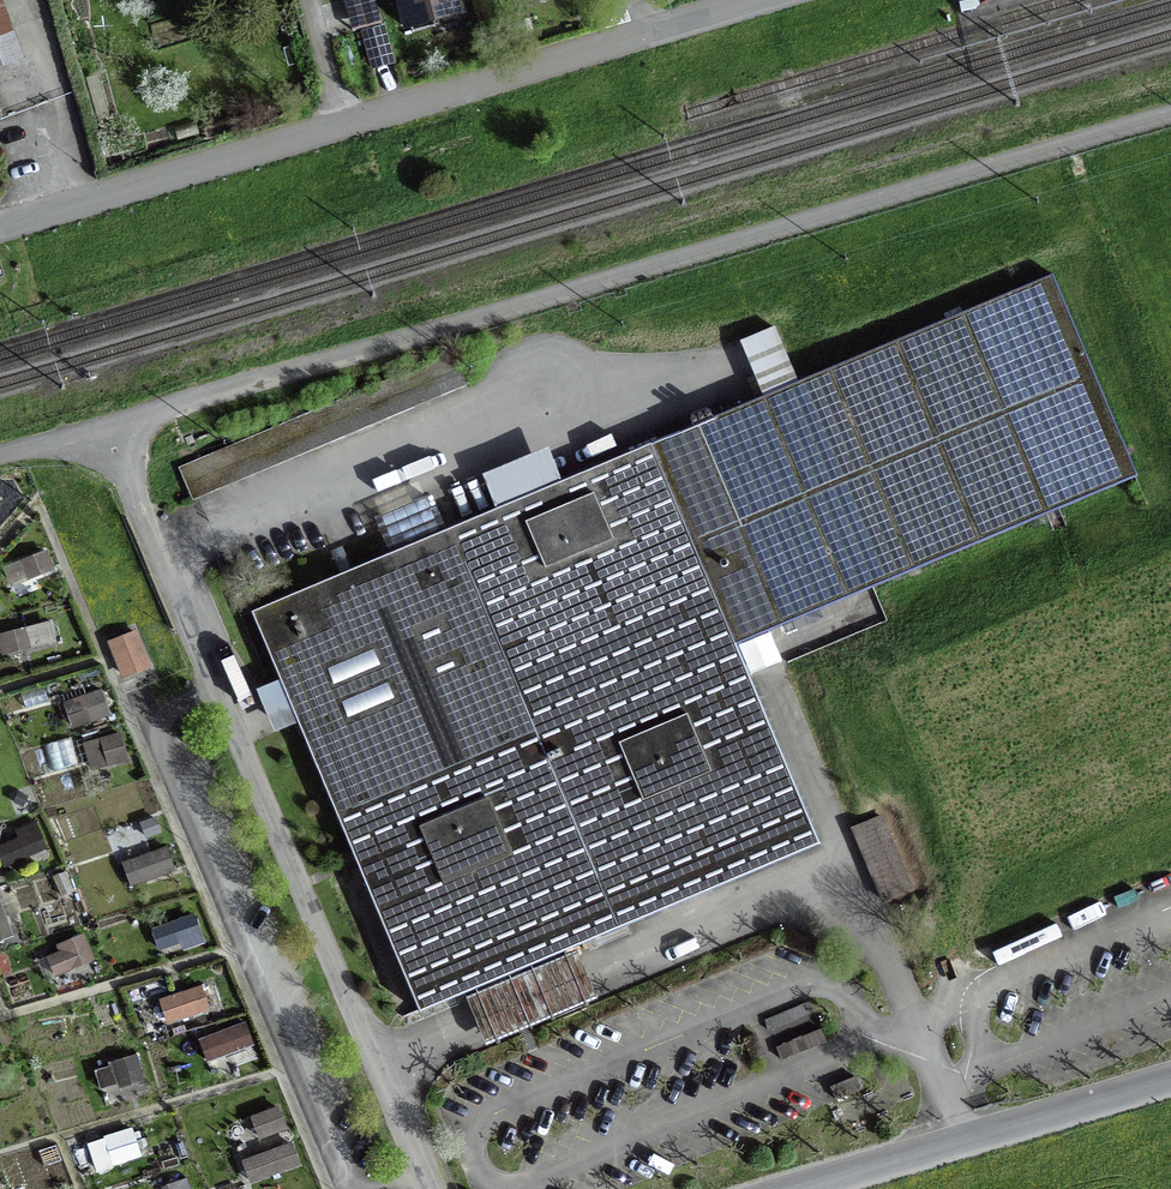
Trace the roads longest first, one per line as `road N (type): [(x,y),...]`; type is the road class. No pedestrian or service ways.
road 1 (unclassified): [(104,429),(1170,117)]
road 2 (residential): [(433,1188),(104,429)]
road 3 (track): [(0,690),(104,658),(229,951)]
road 4 (residential): [(794,1188),(1170,1077)]
road 5 (residential): [(0,227),(339,125)]
road 6 (residential): [(339,125),(643,34)]
road 7 (track): [(279,1072),(0,1154)]
road 8 (track): [(0,1016),(247,945)]
road 9 (track): [(328,1188),(229,951)]
road 10 (track): [(104,658),(38,501),(0,545)]
road 11 (residential): [(339,125),(306,0)]

